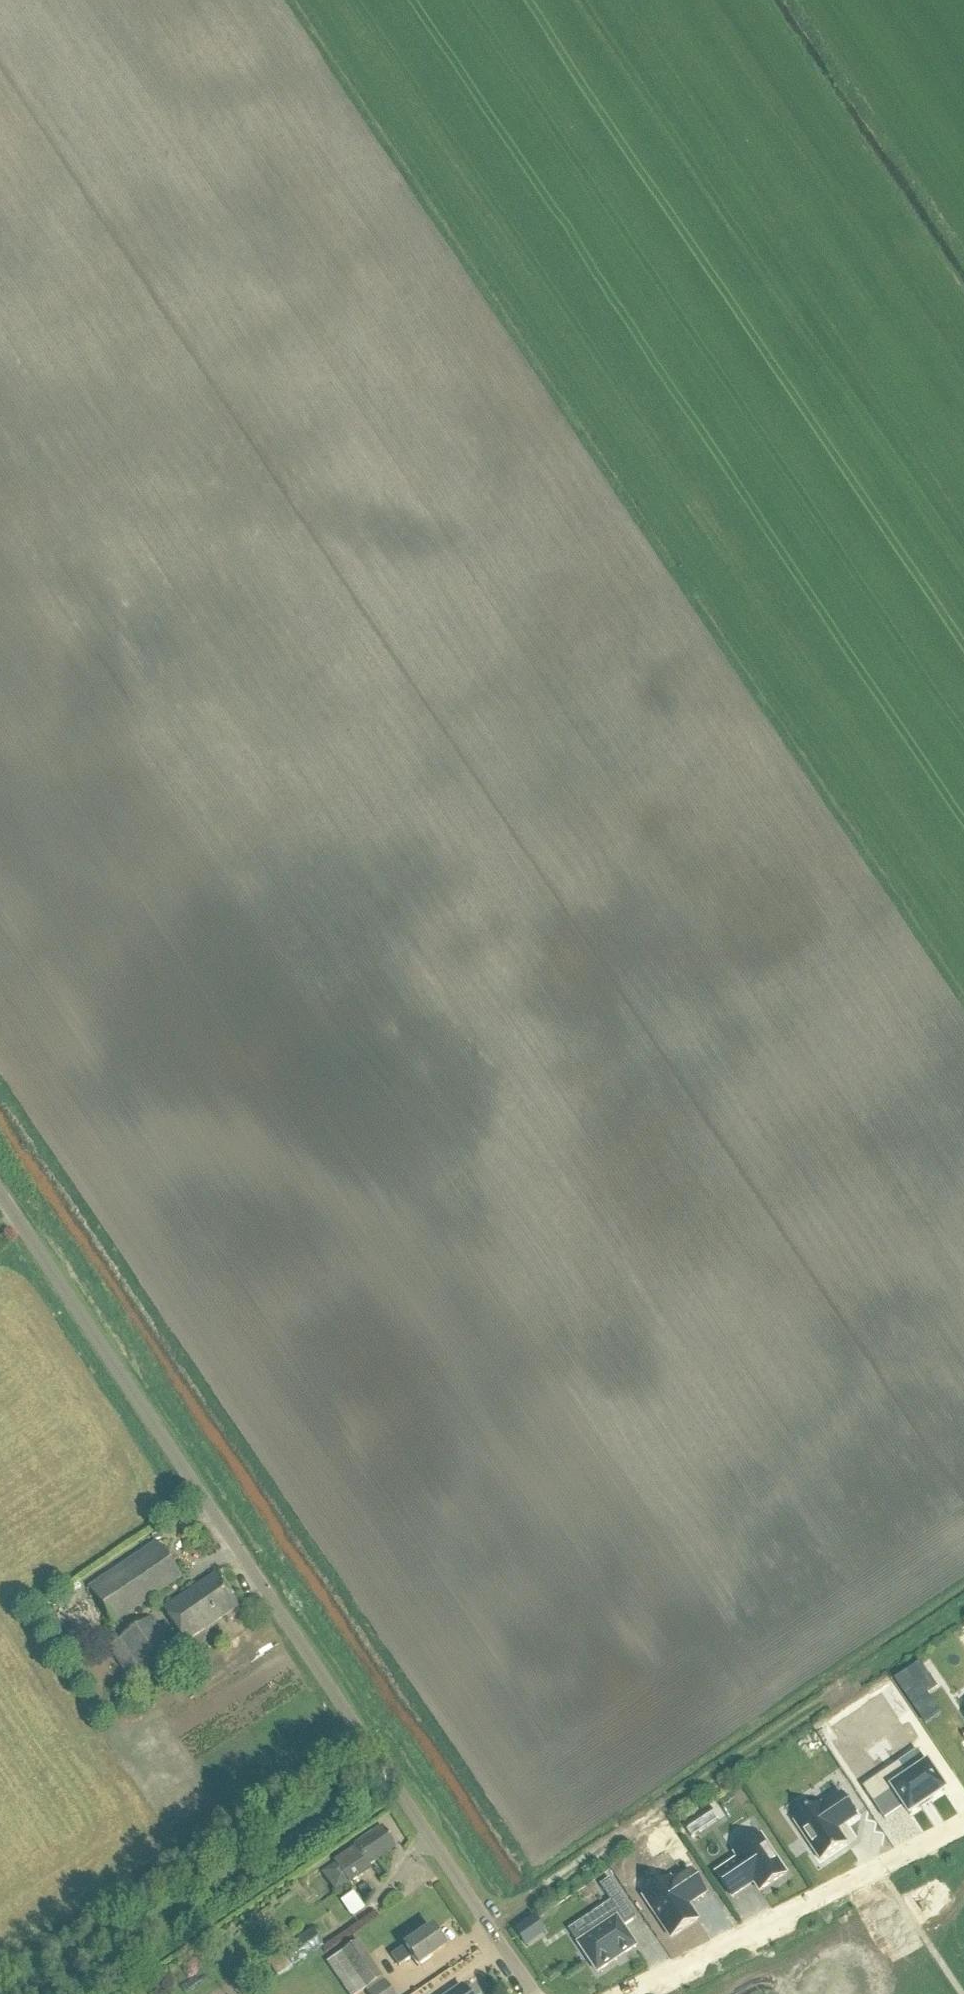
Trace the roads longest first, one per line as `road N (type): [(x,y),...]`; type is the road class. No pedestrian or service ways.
road 1 (unclassified): [(531,1993),(0,1197)]
road 2 (residential): [(631,1993),(963,1825)]

